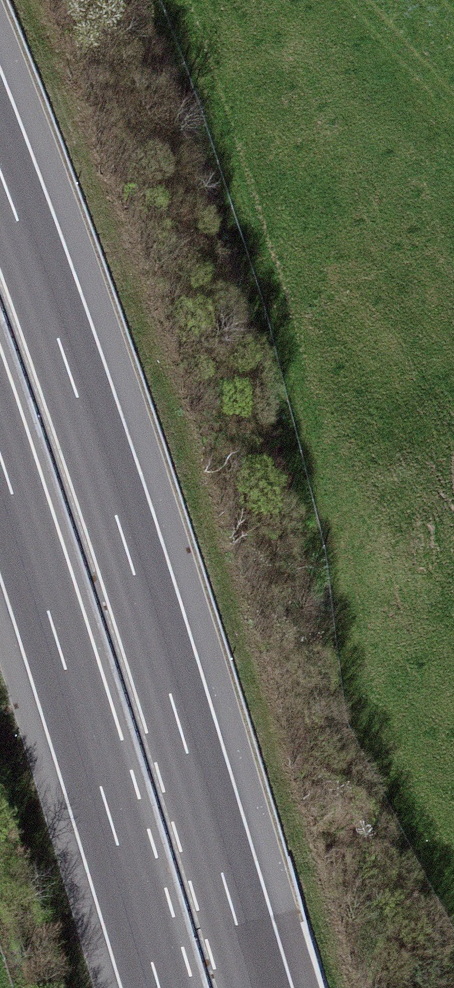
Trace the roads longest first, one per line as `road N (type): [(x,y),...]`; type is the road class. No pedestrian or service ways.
road 1 (motorway): [(255,987),(0,164)]
road 2 (motorway): [(0,455),(159,987)]

